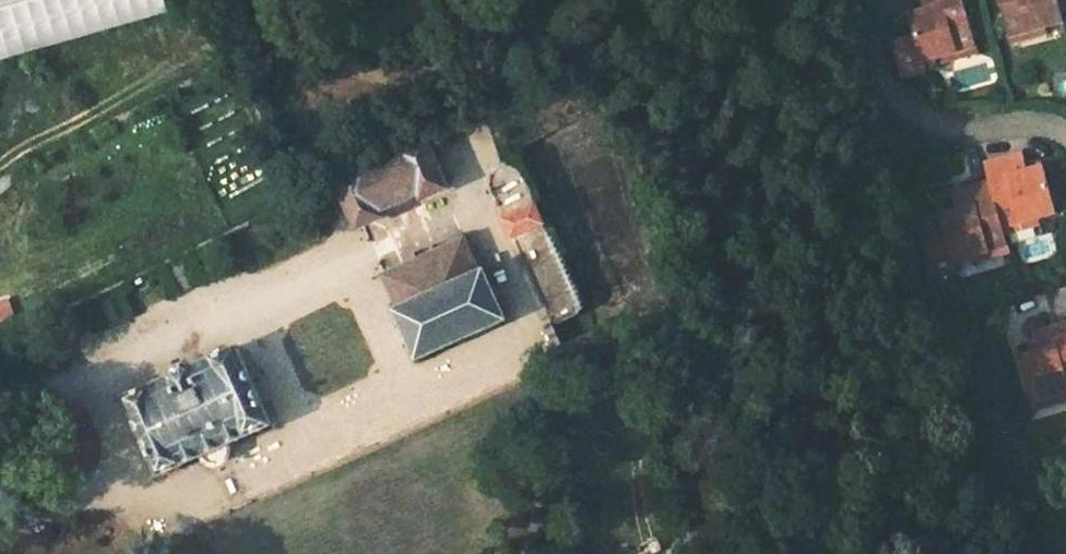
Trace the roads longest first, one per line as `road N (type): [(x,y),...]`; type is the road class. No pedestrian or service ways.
road 1 (trunk): [(435,553),(560,84),(594,0)]
road 2 (trunk): [(498,0),(467,74),(341,553)]
road 3 (track): [(555,0),(504,75),(408,90),(311,75),(250,18),(243,0)]

